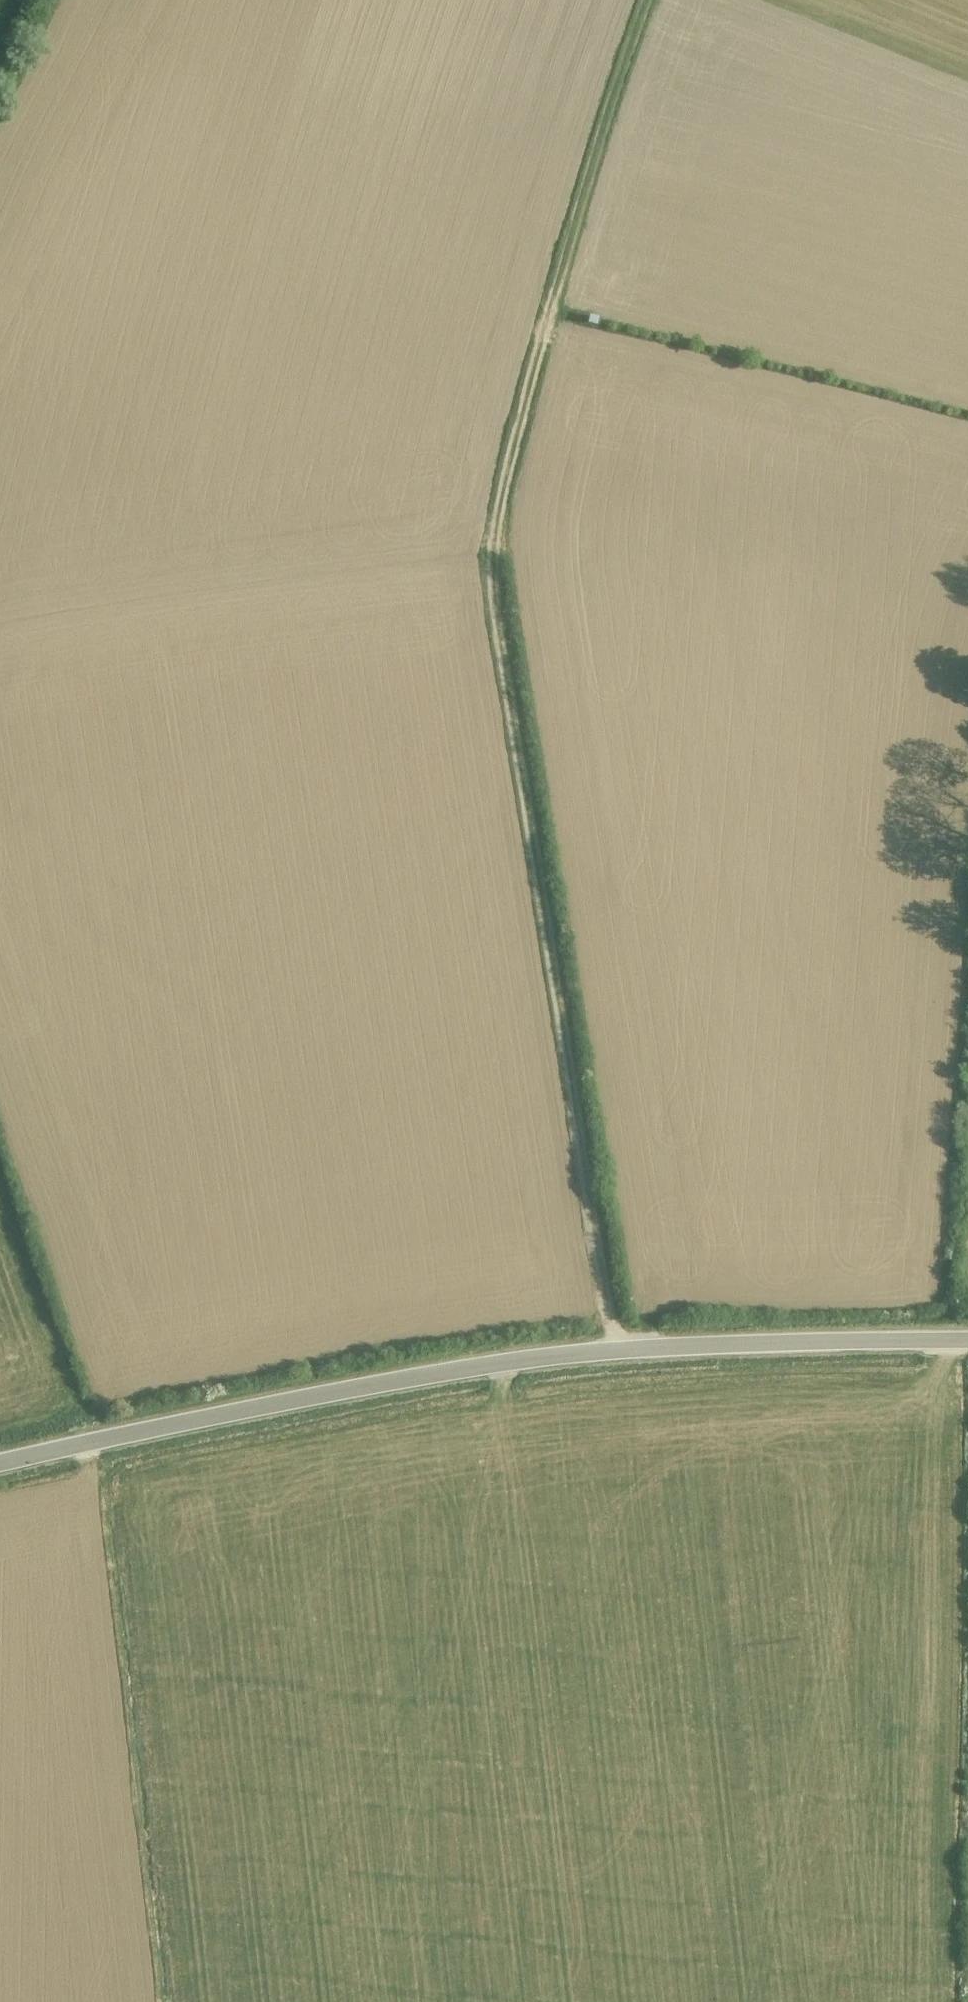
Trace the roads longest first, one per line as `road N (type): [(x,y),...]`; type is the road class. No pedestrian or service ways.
road 1 (track): [(643,0),(548,311),(492,562),(616,1351)]
road 2 (unclassified): [(0,1462),(574,1354),(967,1341)]

